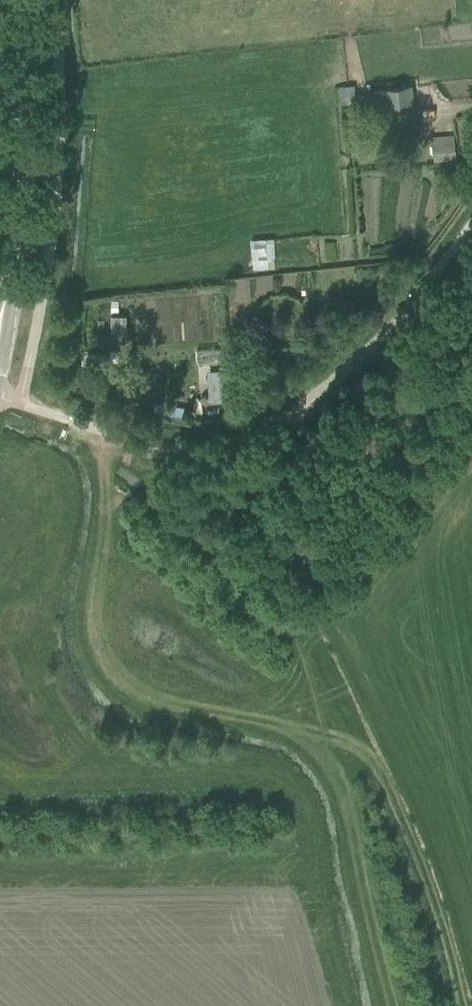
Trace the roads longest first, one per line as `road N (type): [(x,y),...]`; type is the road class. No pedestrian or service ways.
road 1 (tertiary): [(0,318),(21,182),(13,0)]

